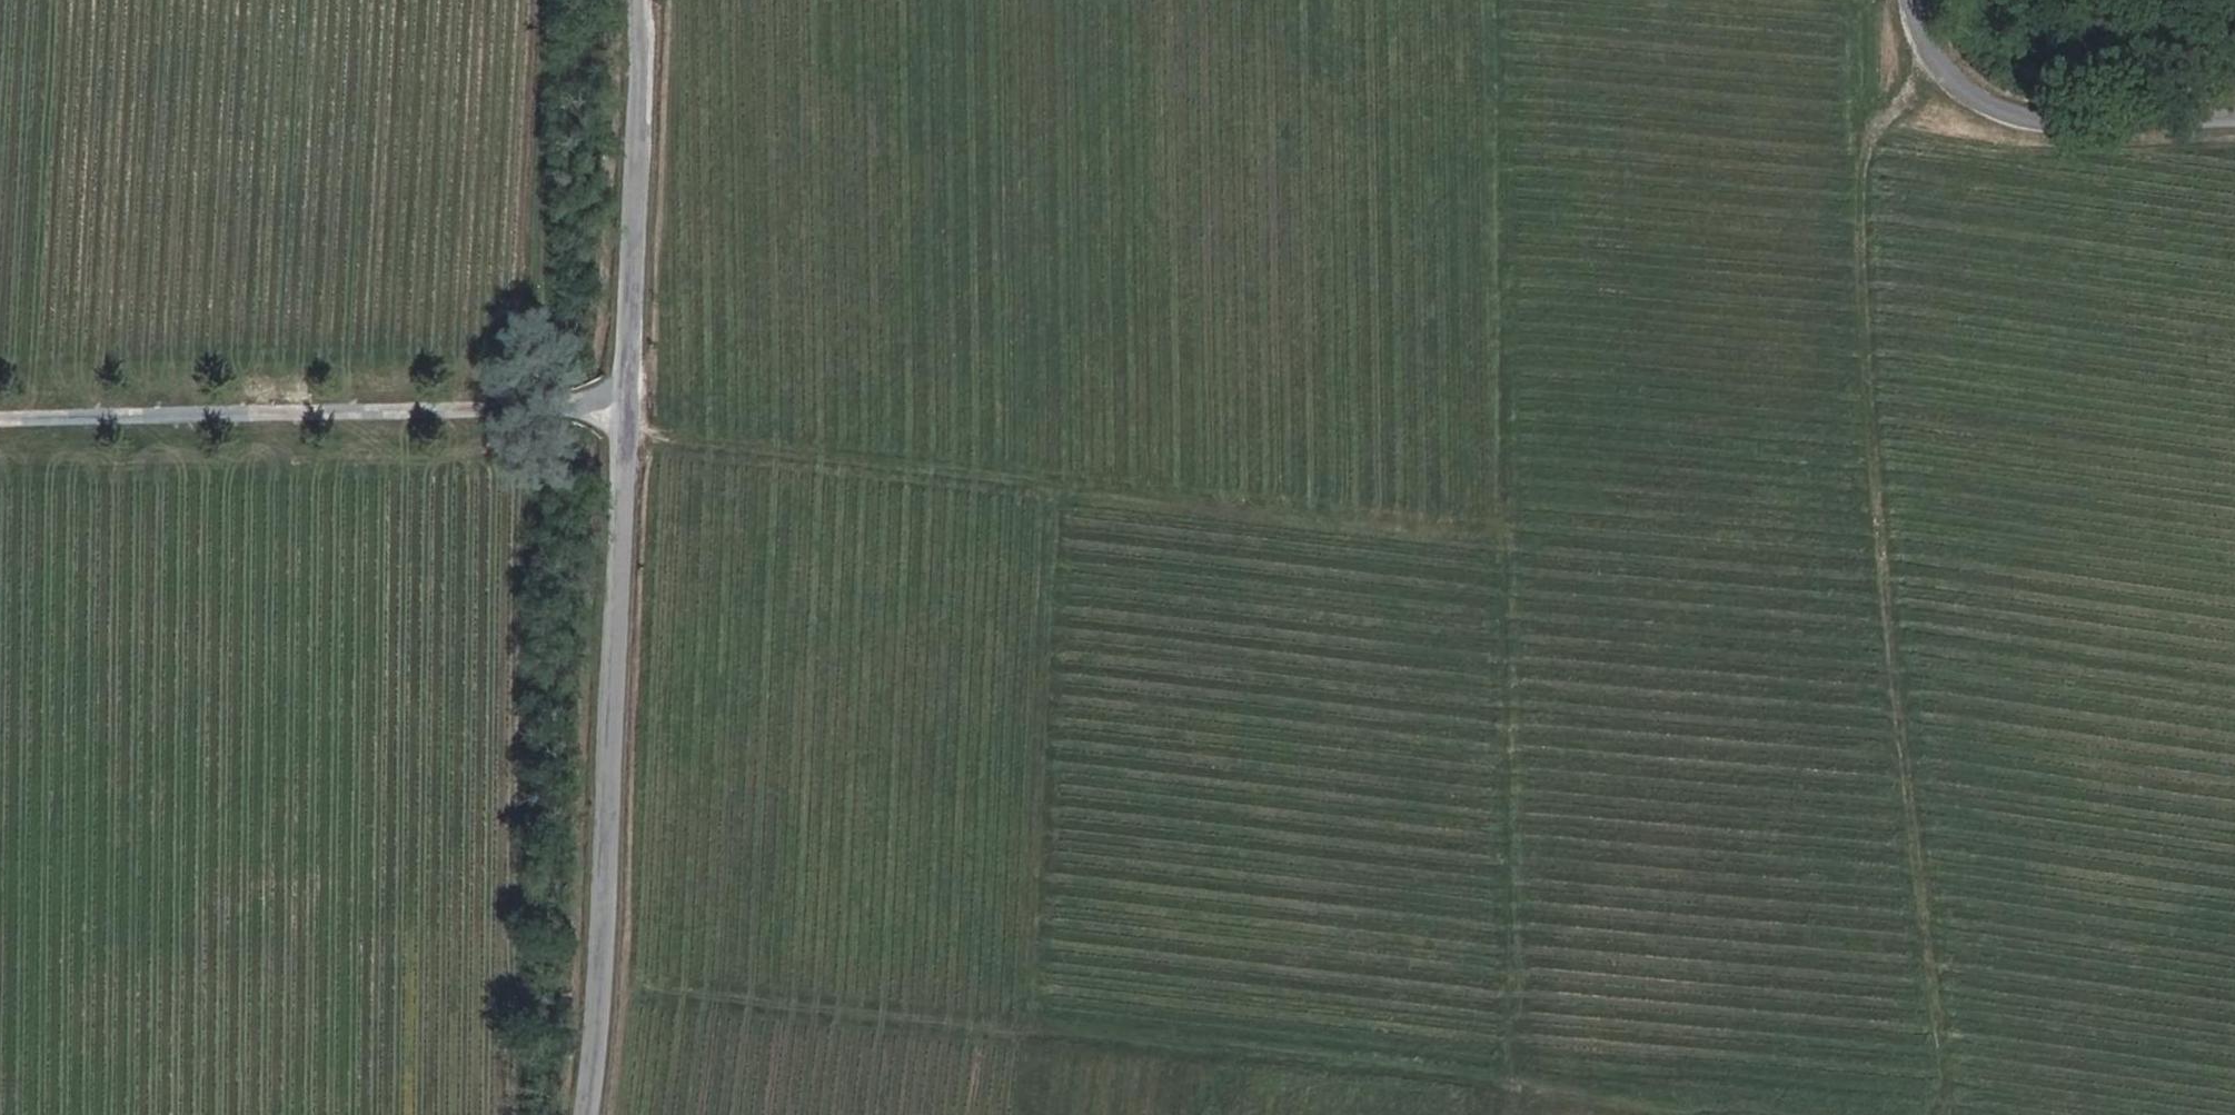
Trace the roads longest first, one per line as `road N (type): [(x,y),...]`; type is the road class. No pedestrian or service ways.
road 1 (residential): [(661,0),(600,1084),(590,1114)]
road 2 (residential): [(1916,0),(1942,67),(2005,114),(2097,123),(2234,119)]

